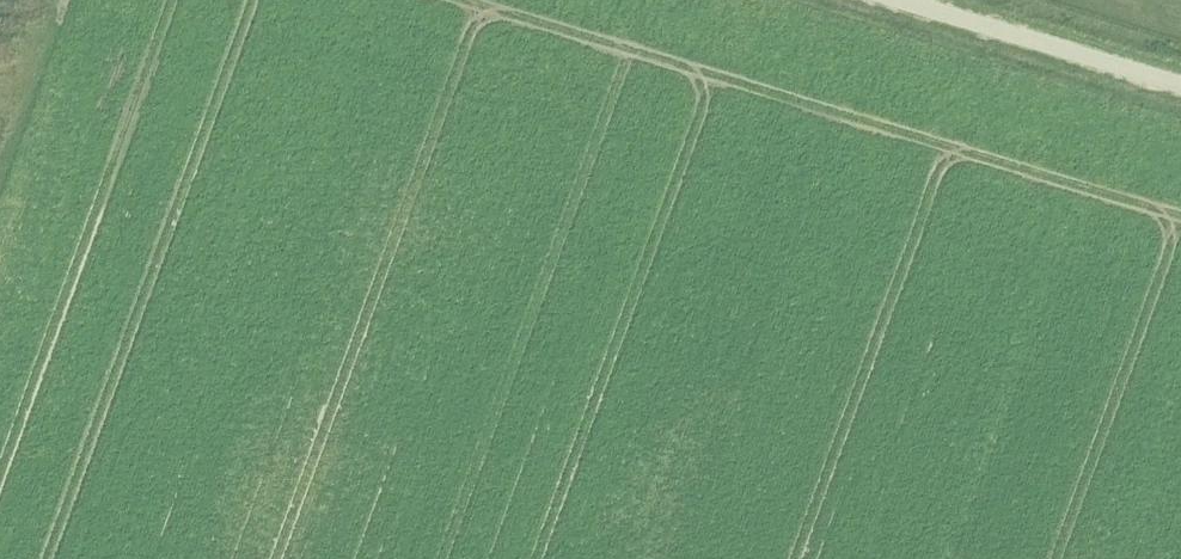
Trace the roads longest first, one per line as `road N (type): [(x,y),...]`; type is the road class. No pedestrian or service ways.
road 1 (unclassified): [(904,0),(1180,84)]

